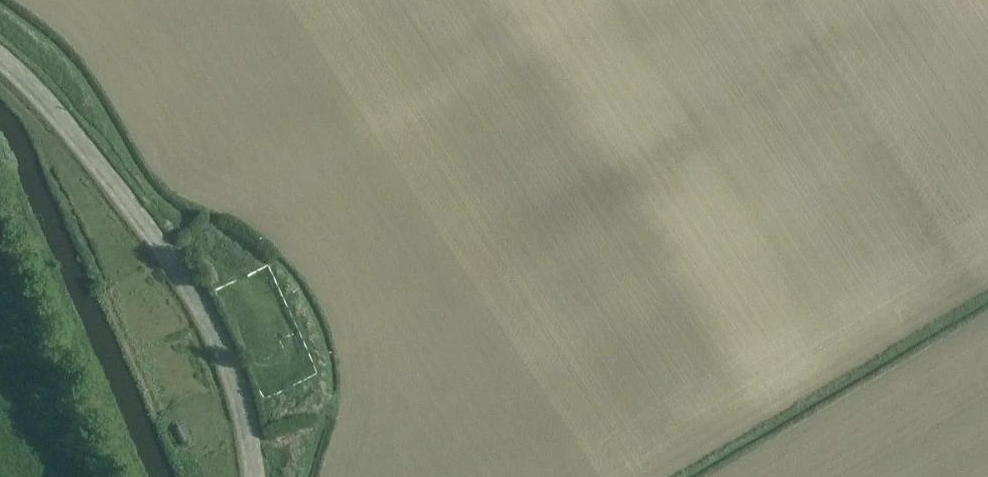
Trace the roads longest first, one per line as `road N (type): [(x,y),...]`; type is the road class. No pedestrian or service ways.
road 1 (unclassified): [(254,476),(243,402),(202,309),(105,173),(0,58)]

